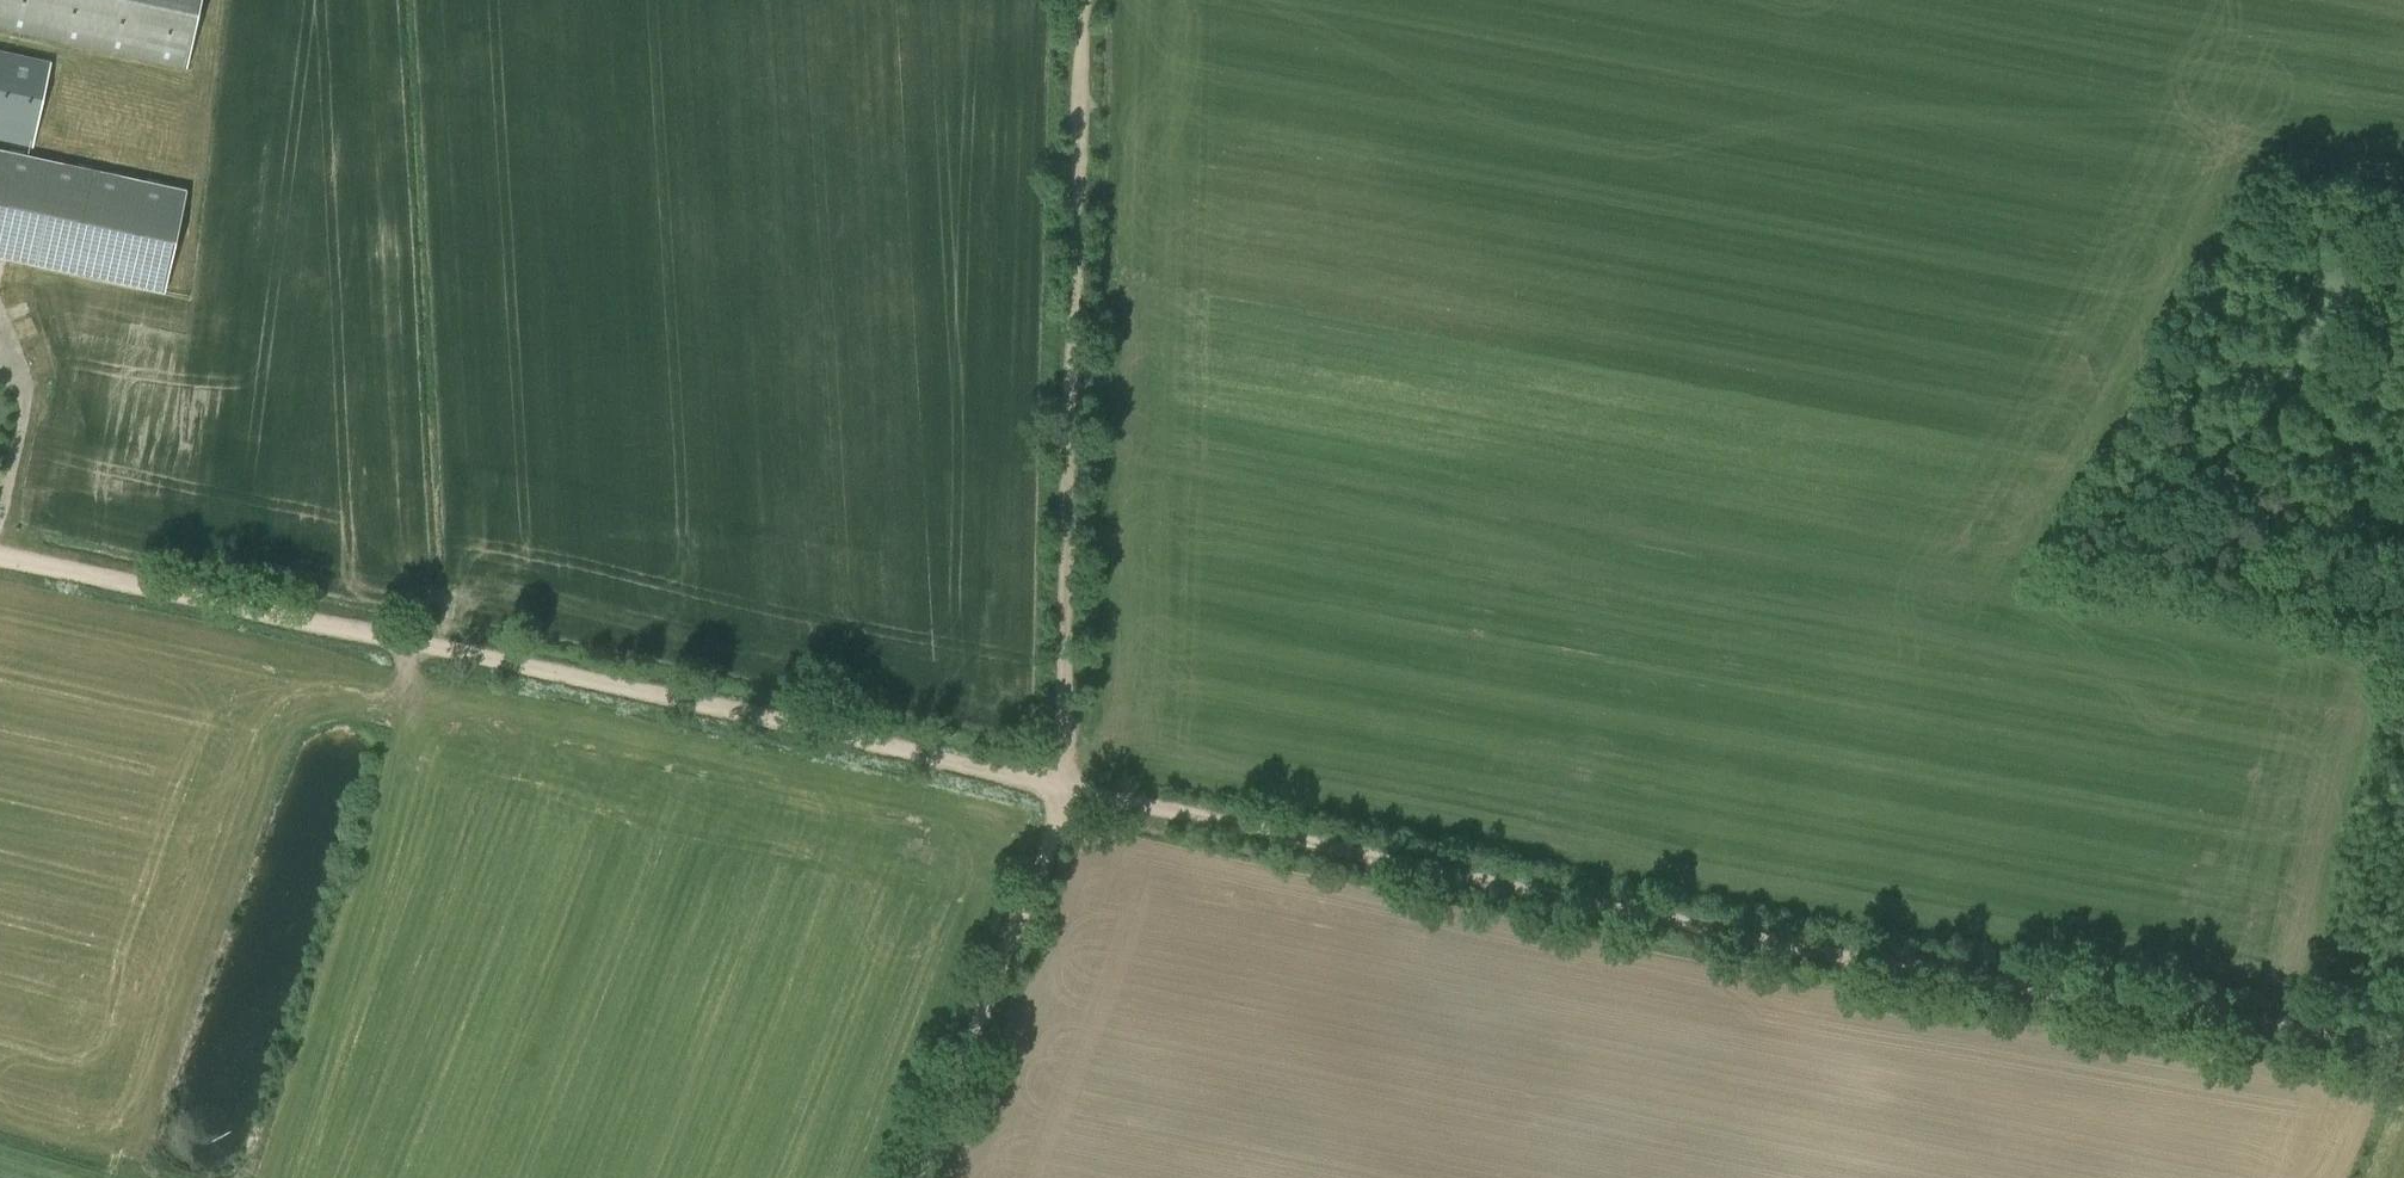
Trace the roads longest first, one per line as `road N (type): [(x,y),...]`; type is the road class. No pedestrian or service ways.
road 1 (track): [(2403,1045),(2015,984),(1063,788)]
road 2 (track): [(0,555),(1063,788)]
road 3 (track): [(1063,788),(1084,0)]
road 4 (track): [(912,1177),(1063,788)]

